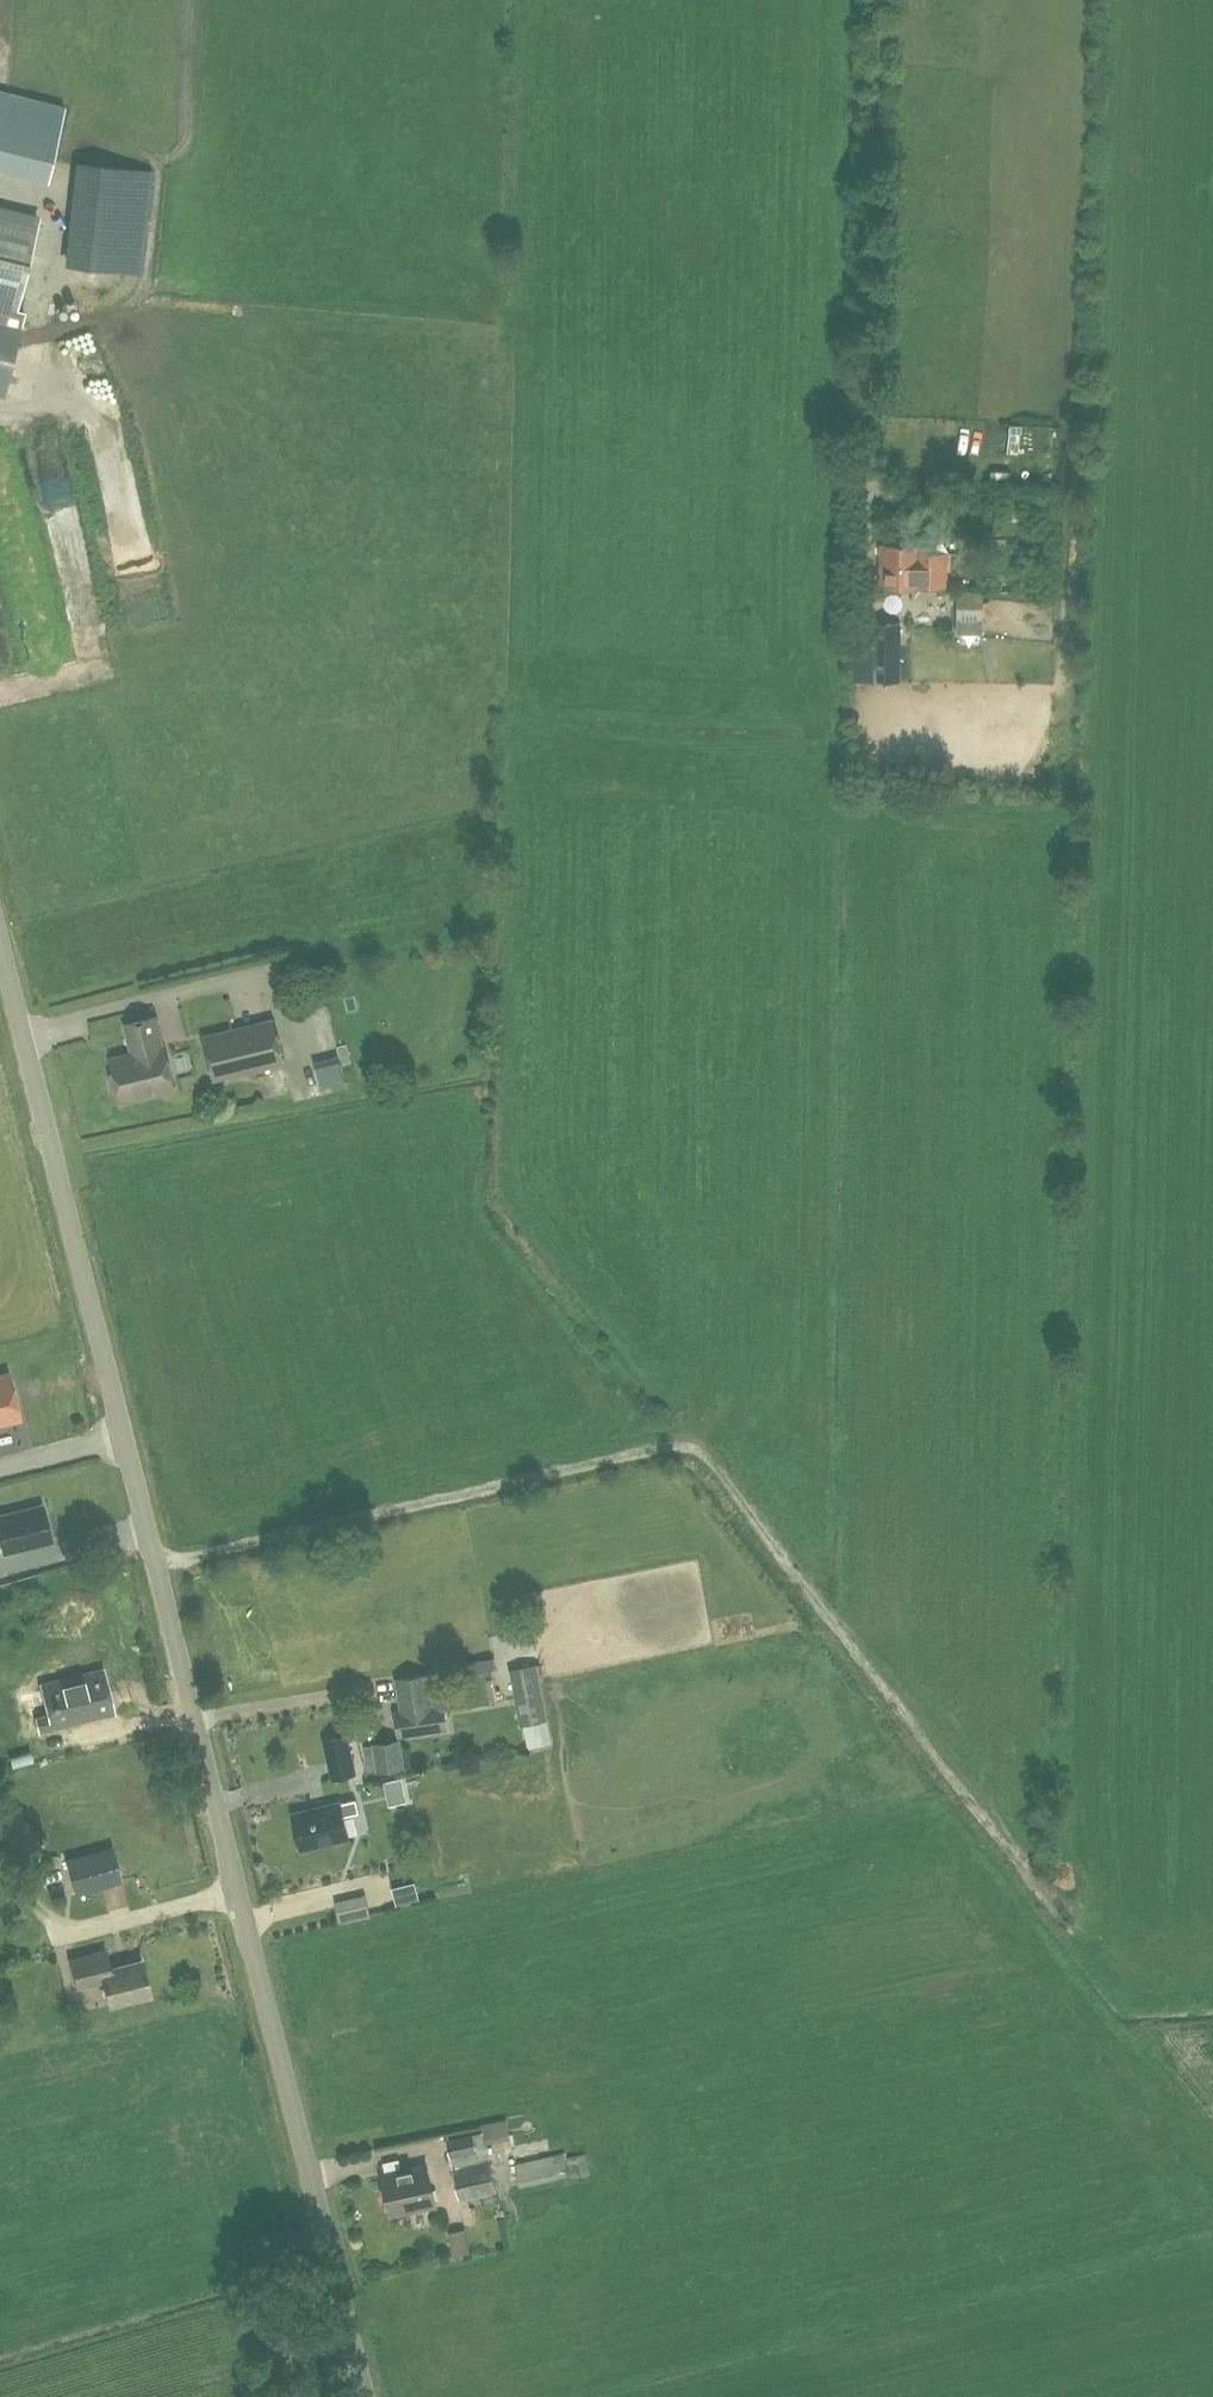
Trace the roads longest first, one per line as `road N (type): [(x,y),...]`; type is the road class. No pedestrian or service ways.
road 1 (unclassified): [(236,1892),(0,961)]
road 2 (unclassified): [(364,2396),(236,1892)]
road 3 (unclassified): [(77,1933),(236,1892)]

